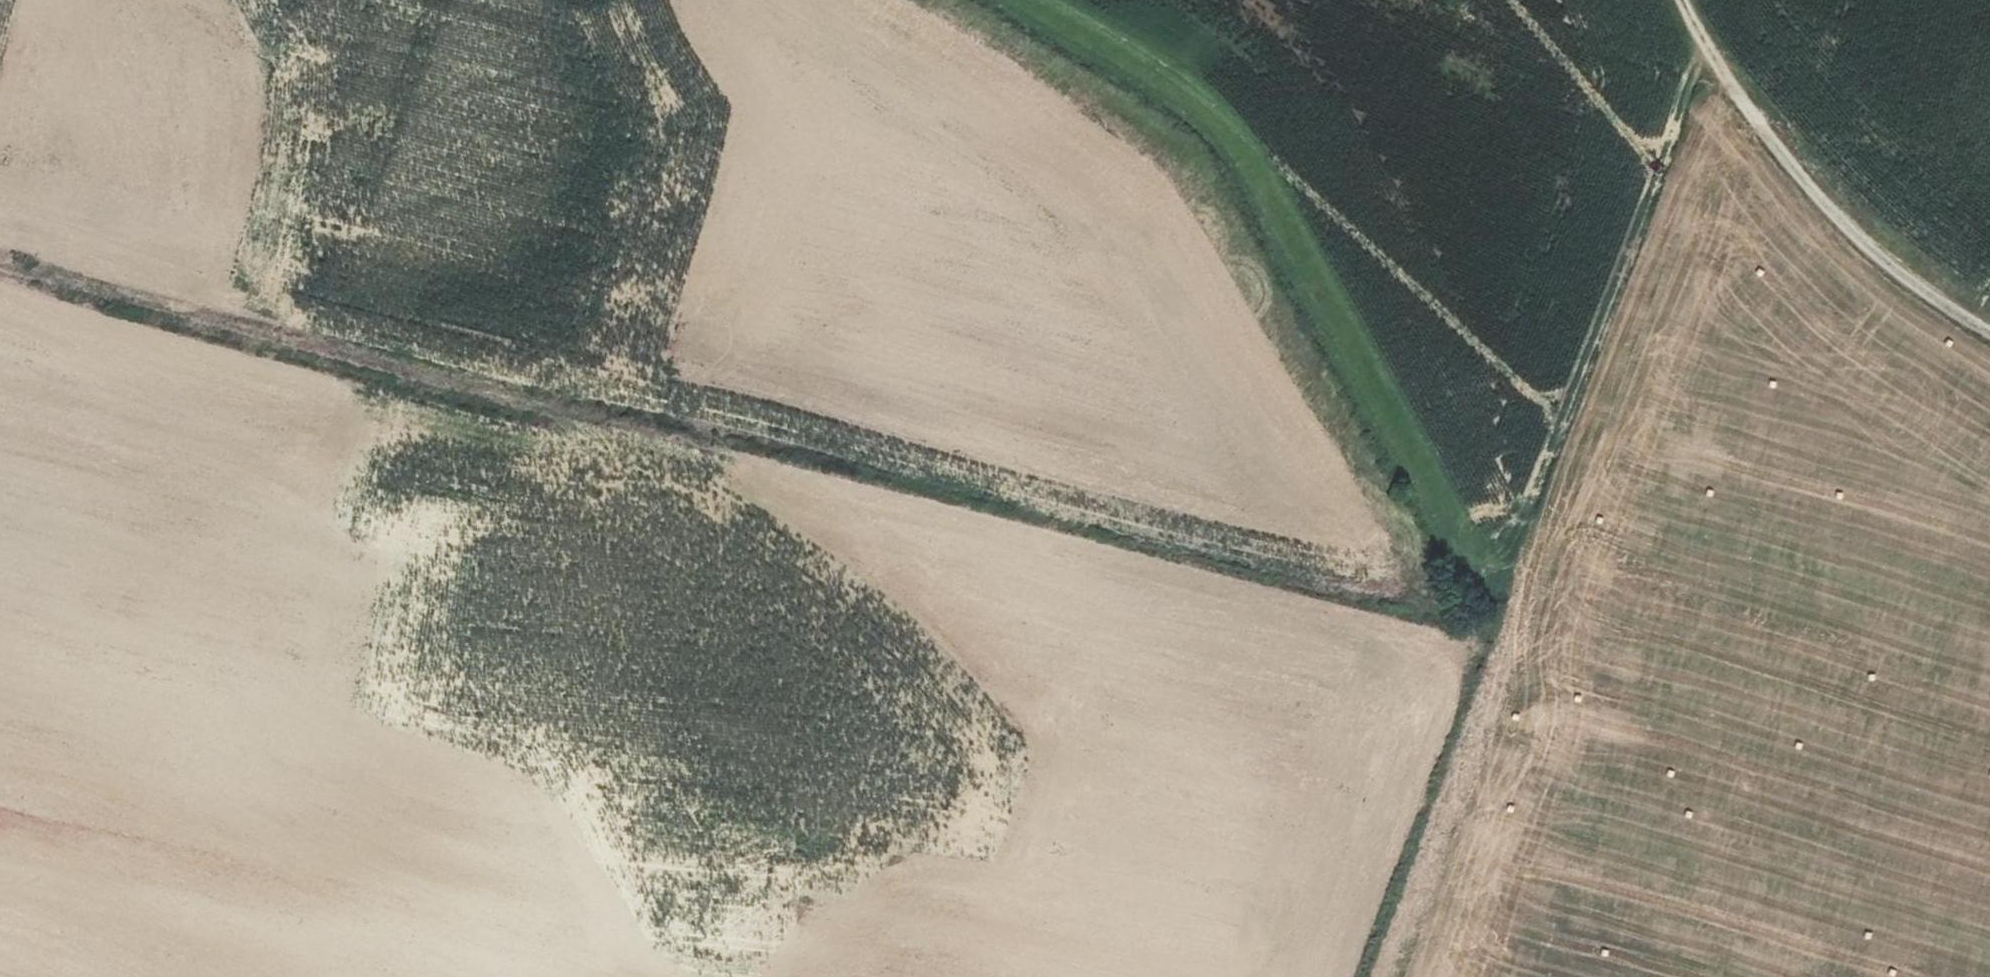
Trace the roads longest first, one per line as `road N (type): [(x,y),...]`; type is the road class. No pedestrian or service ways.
road 1 (track): [(0,271),(566,416)]
road 2 (track): [(1989,331),(1934,304),(1810,193),(1707,54),(1686,0)]

